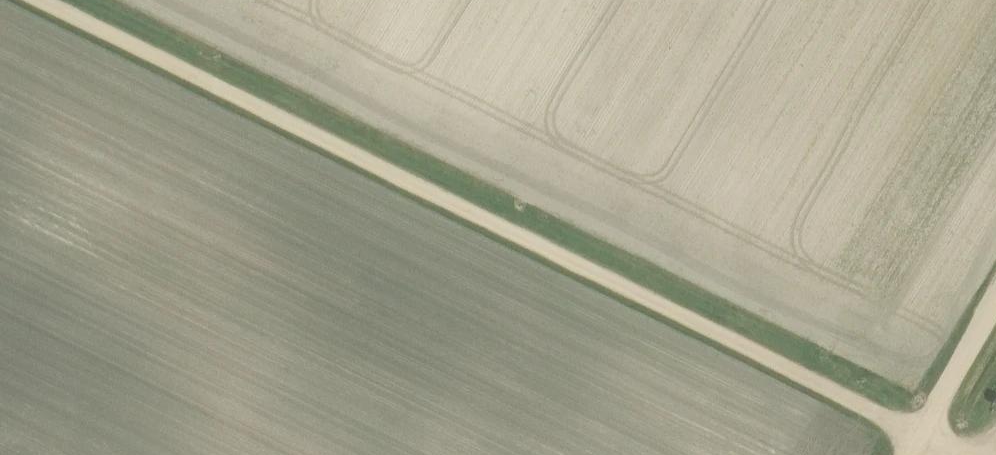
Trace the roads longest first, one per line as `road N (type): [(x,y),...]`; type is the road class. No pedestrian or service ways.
road 1 (track): [(53,0),(977,454)]
road 2 (track): [(910,454),(995,313)]

